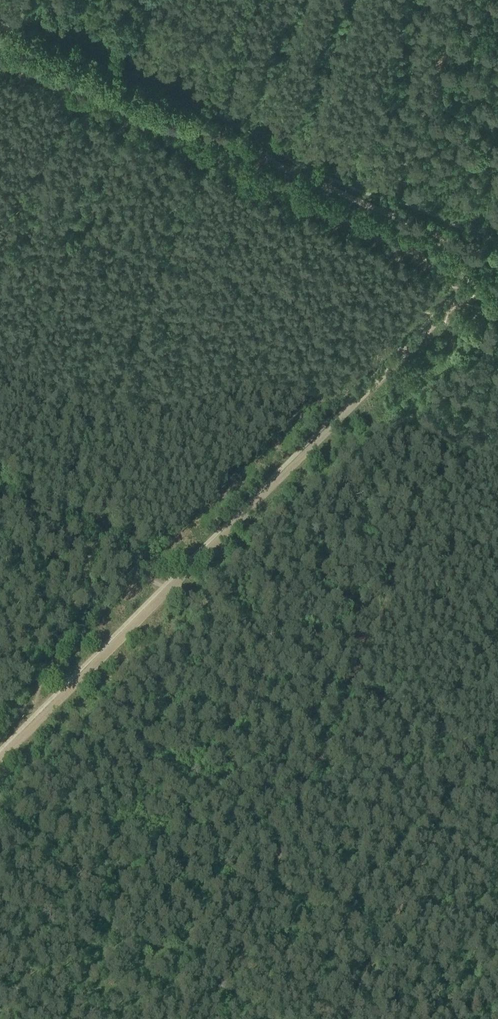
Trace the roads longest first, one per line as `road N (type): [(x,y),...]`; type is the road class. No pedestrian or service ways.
road 1 (track): [(169,590),(496,263)]
road 2 (track): [(480,748),(169,590)]
road 3 (track): [(256,155),(496,263)]
road 4 (track): [(9,750),(169,590)]
road 5 (track): [(0,41),(193,127)]
road 6 (track): [(240,961),(347,1018)]

